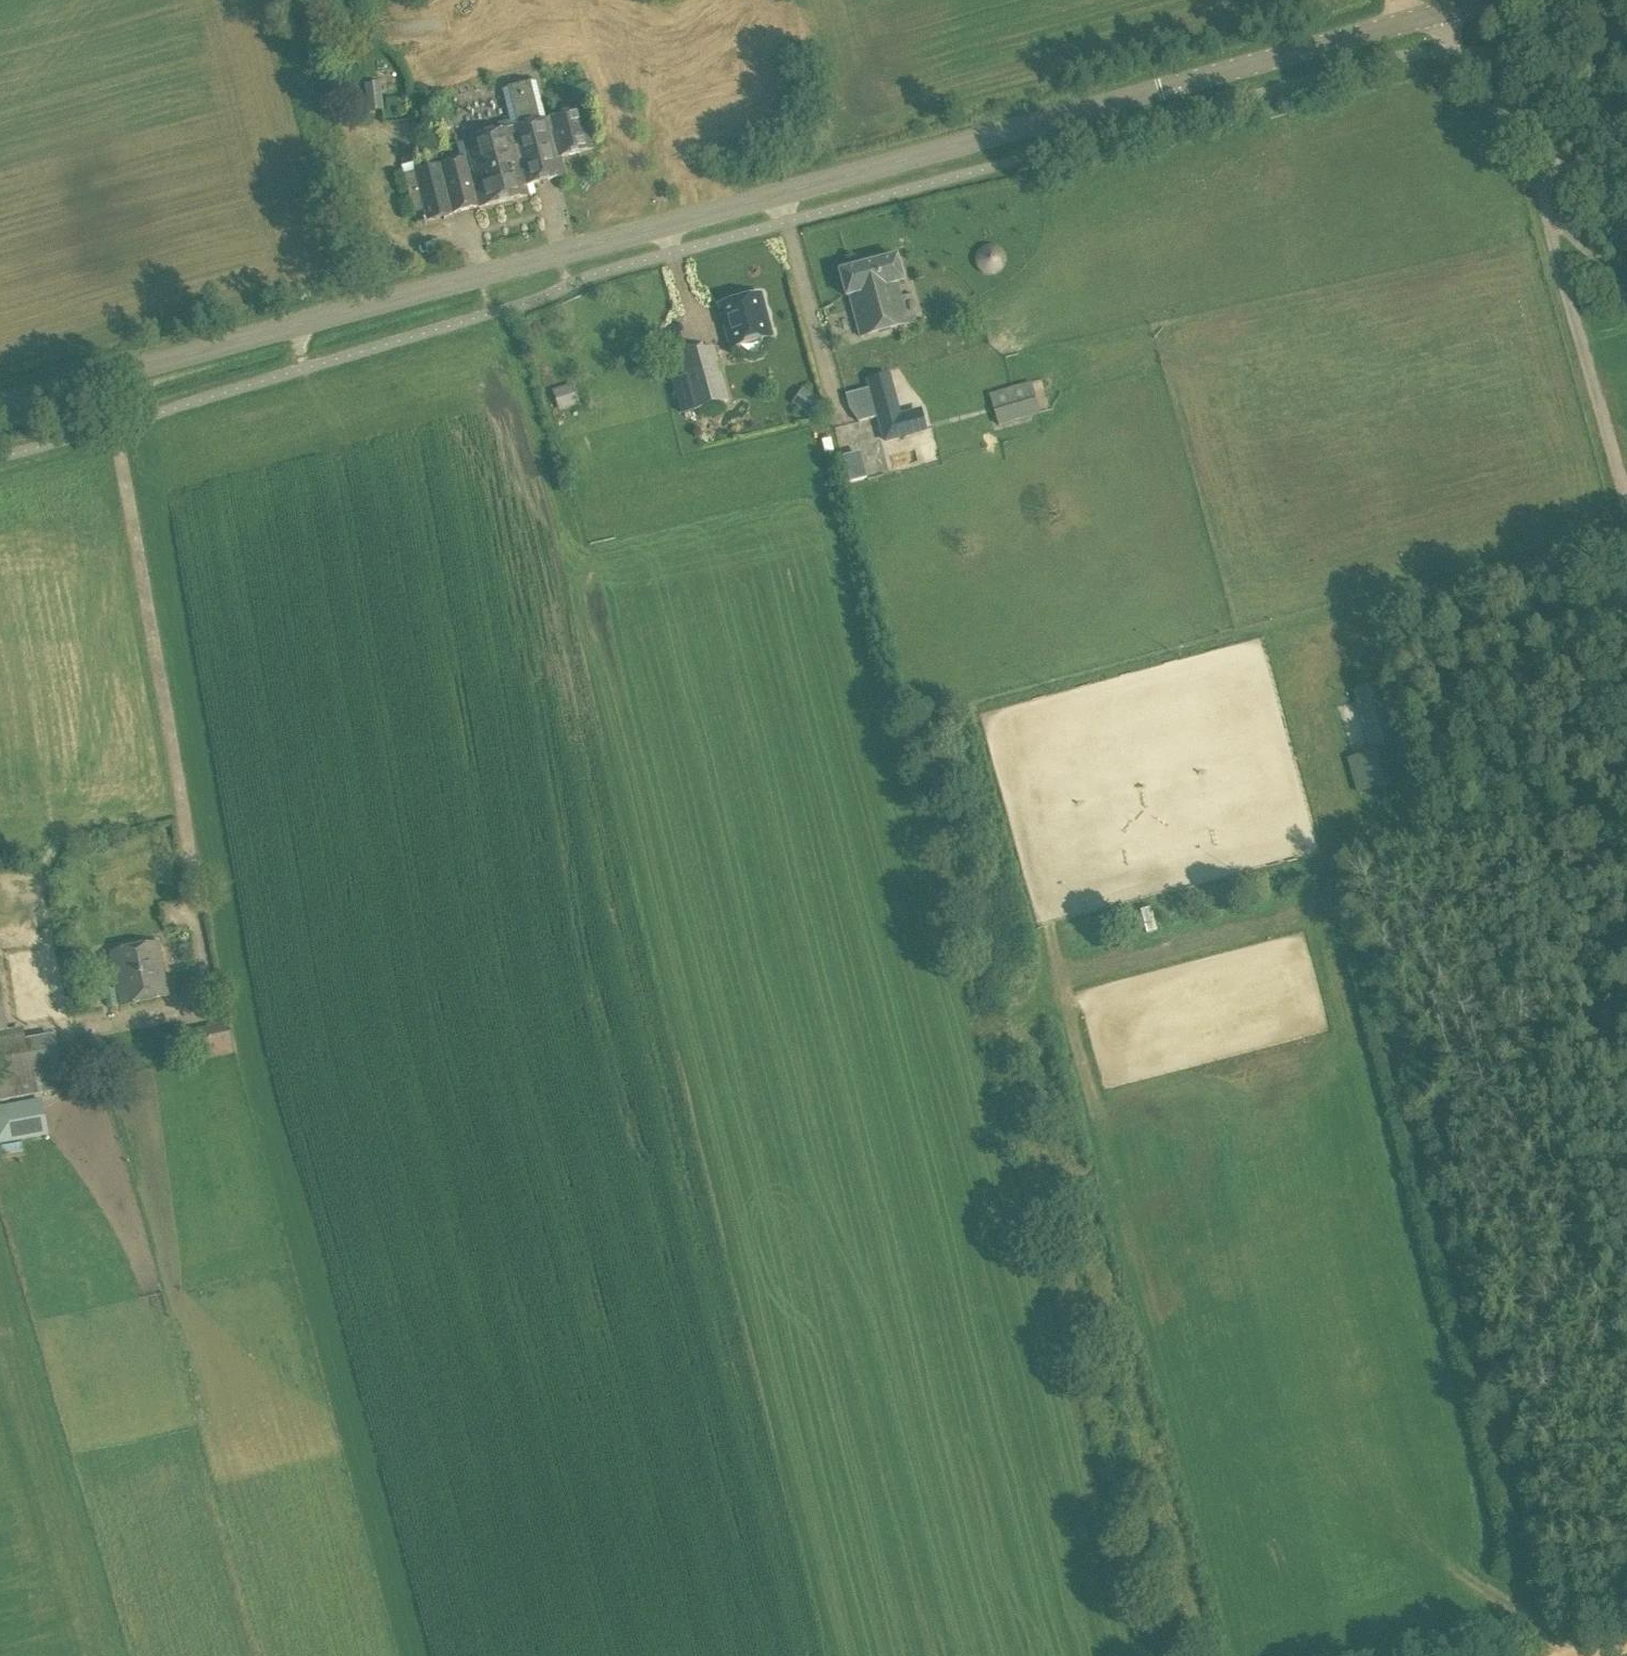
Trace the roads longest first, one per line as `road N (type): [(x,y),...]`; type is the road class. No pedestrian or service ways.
road 1 (tertiary): [(0,405),(1160,89)]
road 2 (track): [(1626,495),(1548,217),(1539,136)]
road 3 (unclassified): [(1626,224),(1425,16)]
road 4 (tertiary): [(1425,16),(1160,89)]

